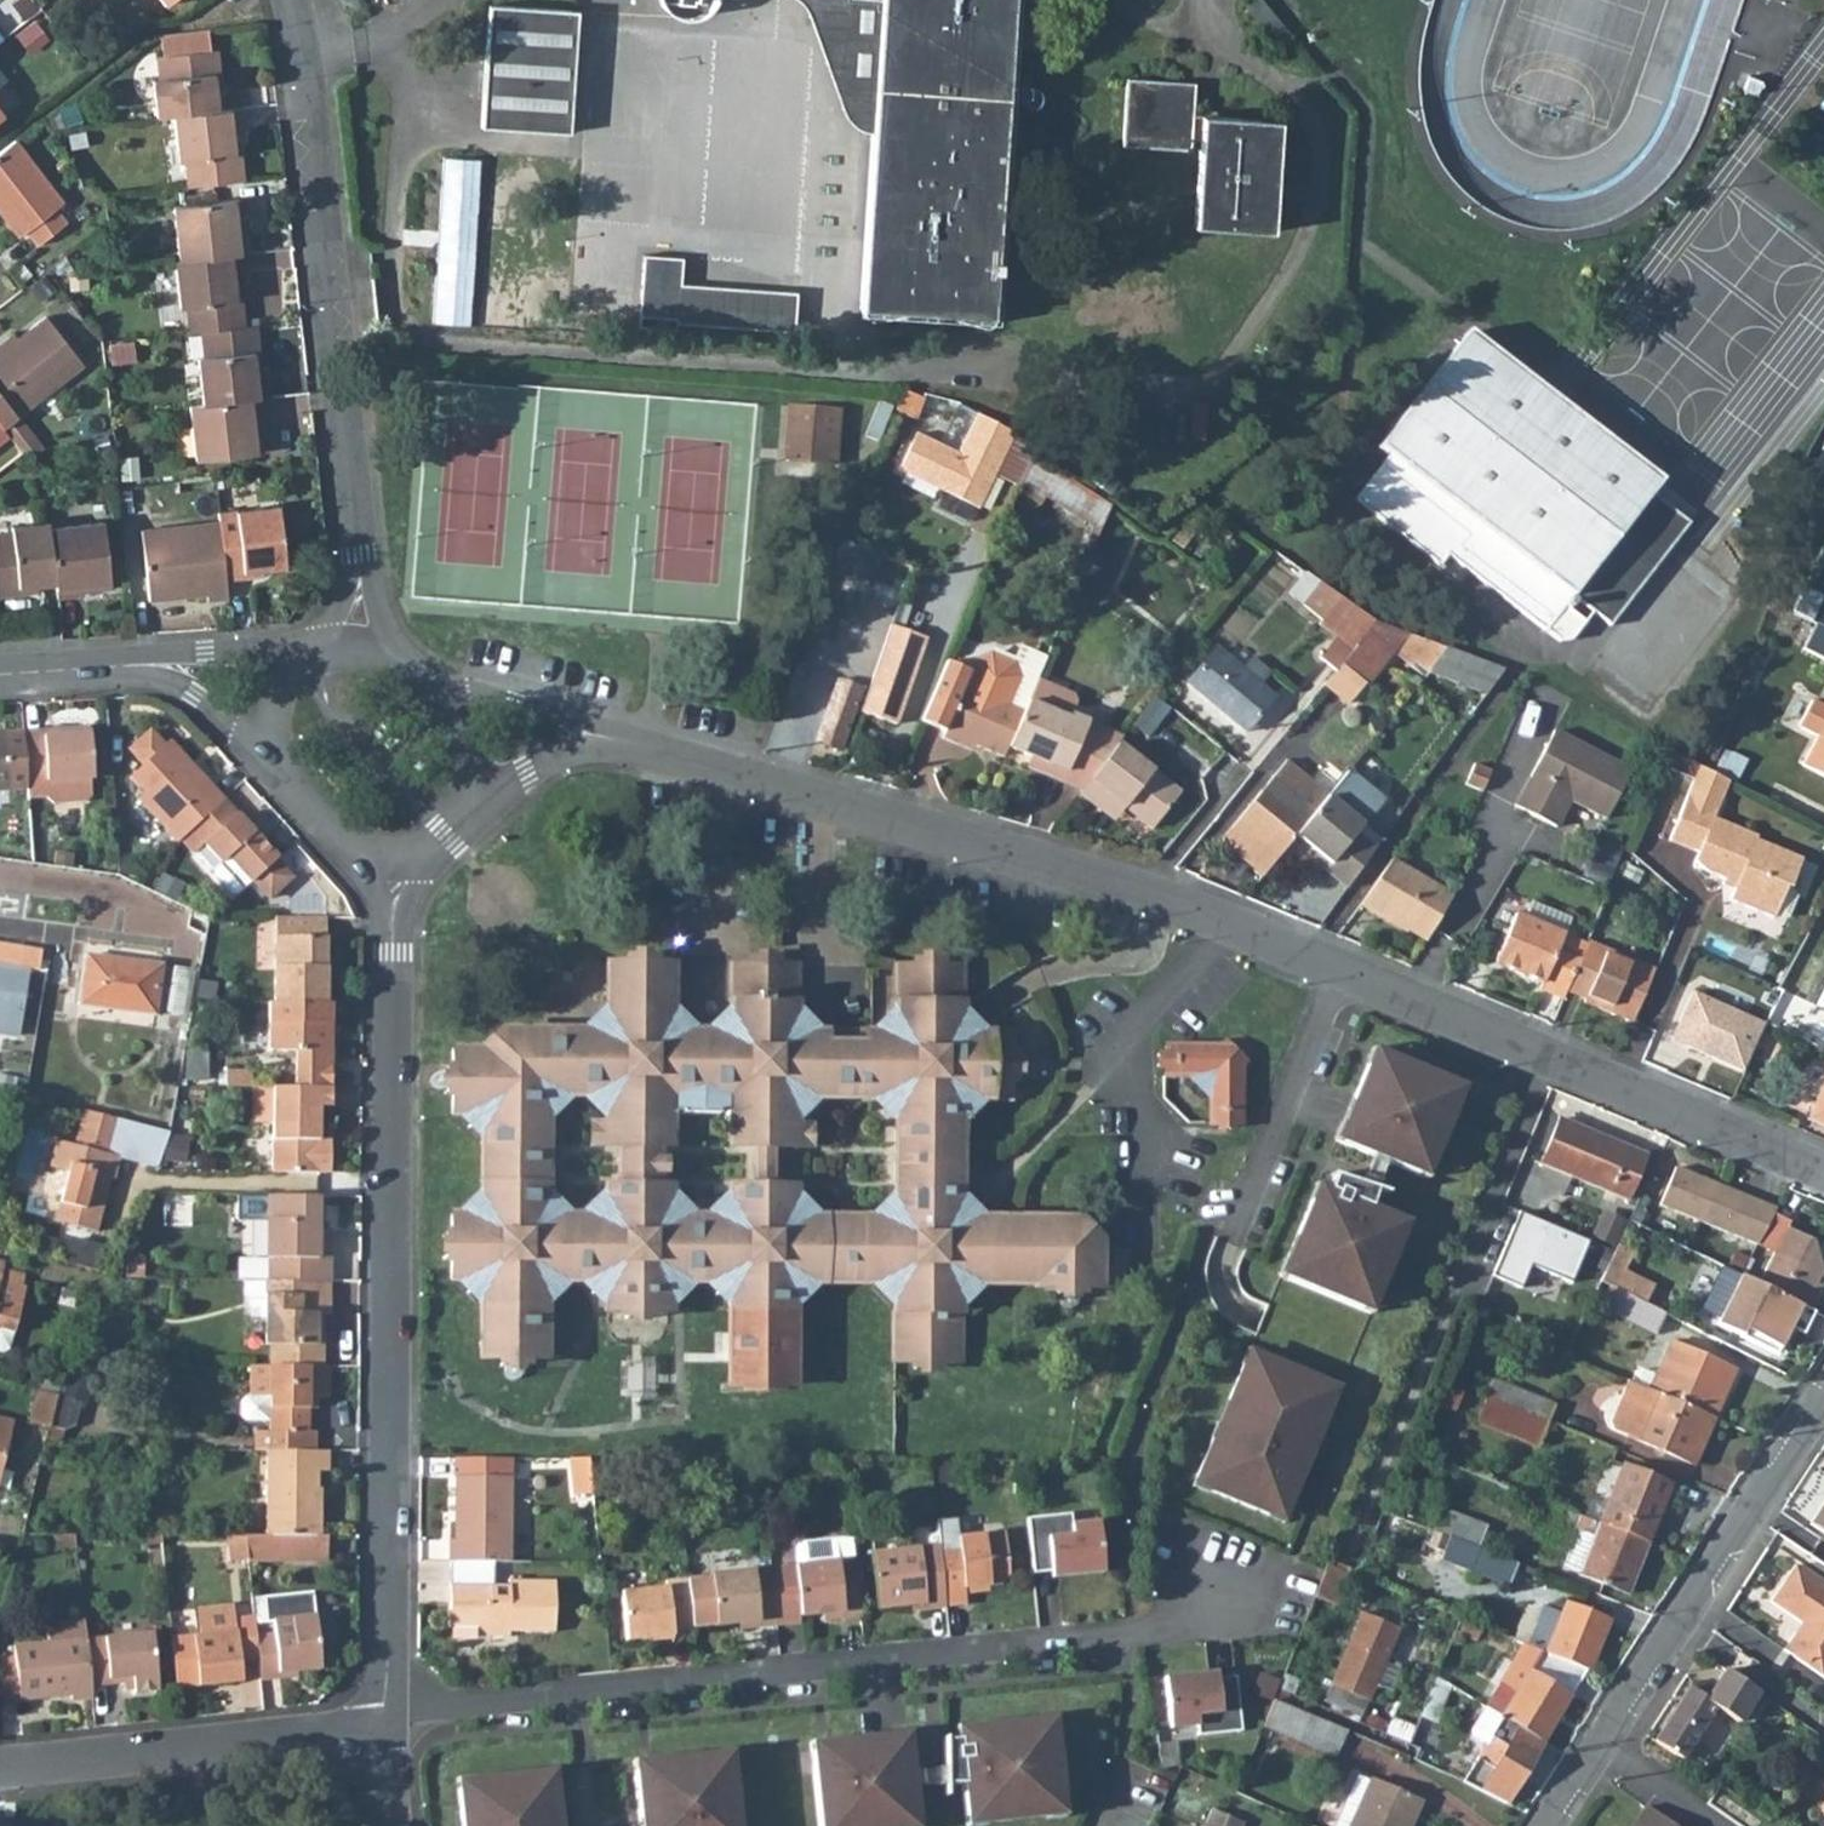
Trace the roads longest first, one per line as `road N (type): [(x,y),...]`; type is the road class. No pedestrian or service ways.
road 1 (residential): [(1823,1170),(1158,893),(604,735)]
road 2 (residential): [(384,1721),(423,1705),(1182,1623),(1242,1573)]
road 3 (residential): [(394,864),(384,1721)]
road 4 (residential): [(352,644),(367,553),(331,232),(293,0)]
road 5 (residential): [(1543,1825),(1823,1389)]
road 6 (residential): [(0,1764),(384,1721)]
road 7 (residential): [(604,735),(520,701),(427,688)]
road 8 (residential): [(263,747),(339,835),(363,856),(394,864)]
road 9 (residential): [(301,649),(133,664)]
road 10 (residential): [(133,664),(194,695),(263,747)]
road 11 (residential): [(479,801),(525,770),(604,735)]
road 12 (residential): [(133,664),(0,673)]
road 13 (residential): [(479,801),(466,742),(427,688)]

